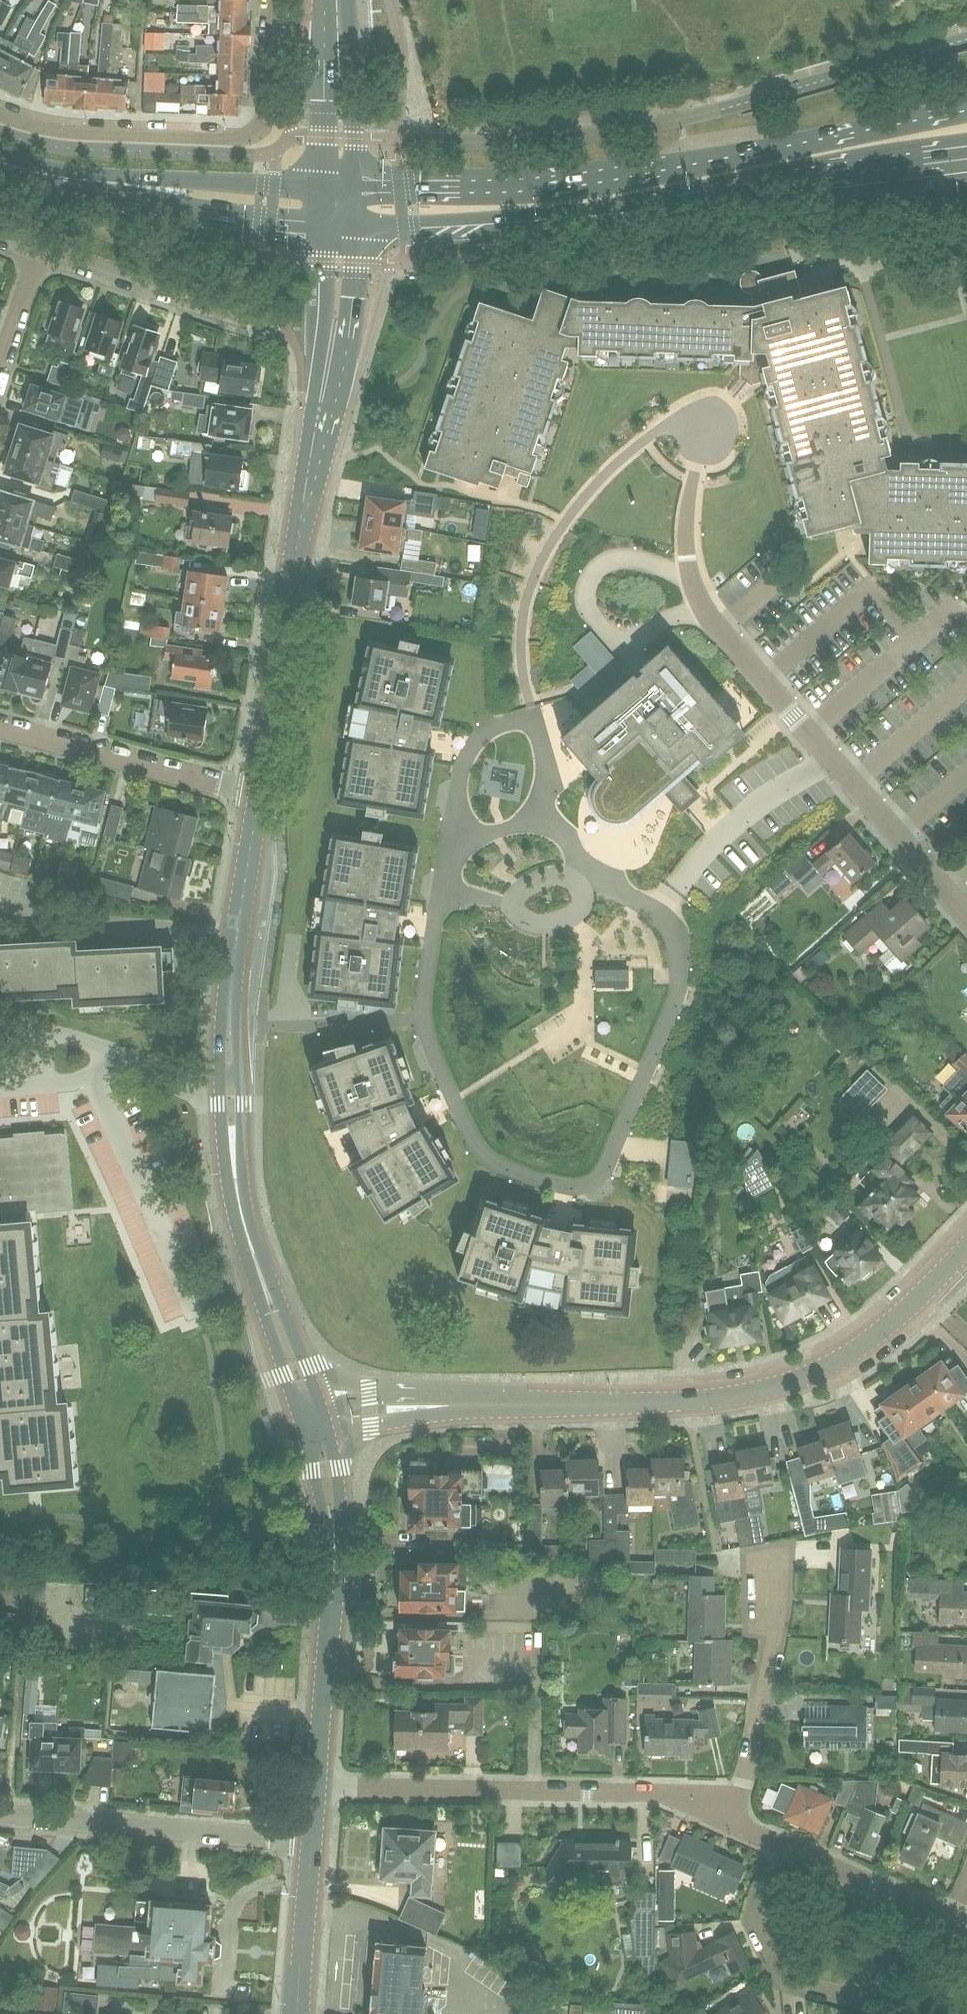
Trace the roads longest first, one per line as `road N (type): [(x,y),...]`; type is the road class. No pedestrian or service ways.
road 1 (residential): [(459,807),(421,1015),(423,1051),(485,1162),(504,1181),(580,1189),(610,1162),(675,1002),(678,944),(666,913)]
road 2 (secondary): [(966,114),(560,183),(341,185)]
road 3 (secondary): [(340,227),(578,213),(966,155)]
road 4 (secondary): [(304,1395),(242,1229),(233,1161),(229,1016),(258,793)]
road 5 (secondary): [(258,793),(335,328),(340,227)]
road 6 (tertiary): [(479,1402),(687,1402),(758,1392),(806,1376),(881,1332),(966,1245)]
road 7 (residential): [(725,1818),(676,1796),(317,1787)]
road 8 (residential): [(271,0),(268,108),(255,135),(241,141),(103,134),(36,128),(0,115)]
road 9 (secondary): [(317,1787),(337,1534),(318,1440)]
road 10 (residential): [(912,1905),(867,1991),(843,1998),(791,1988),(776,1980),(750,1915),(781,1848)]
road 11 (residential): [(312,1840),(0,1812)]
road 12 (secondary): [(38,172),(162,210),(340,227)]
road 13 (secondary): [(341,185),(38,172)]
road 14 (residential): [(725,1818),(764,1725),(767,1553)]
road 15 (residential): [(699,598),(653,632),(626,637),(591,609),(589,586),(614,559),(691,573)]
road 16 (residential): [(0,729),(258,793)]
road 17 (residential): [(536,721),(524,645),(530,602),(547,551),(592,488)]
road 18 (residential): [(830,756),(707,854),(666,913)]
road 19 (residential): [(41,252),(249,317)]
road 20 (residential): [(966,910),(830,756)]
road 21 (residential): [(830,756),(699,598)]
road 22 (tertiary): [(479,1402),(439,1392),(304,1395)]
road 23 (secondary): [(300,2013),(312,1840)]
road 24 (tertiary): [(318,1440),(479,1402)]
road 25 (residential): [(666,913),(576,856),(545,815)]
road 26 (residential): [(912,1905),(781,1848)]
road 27 (residential): [(334,0),(341,138)]
road 28 (residential): [(41,252),(0,379)]
road 29 (residential): [(536,721),(496,727),(469,754),(459,807)]

